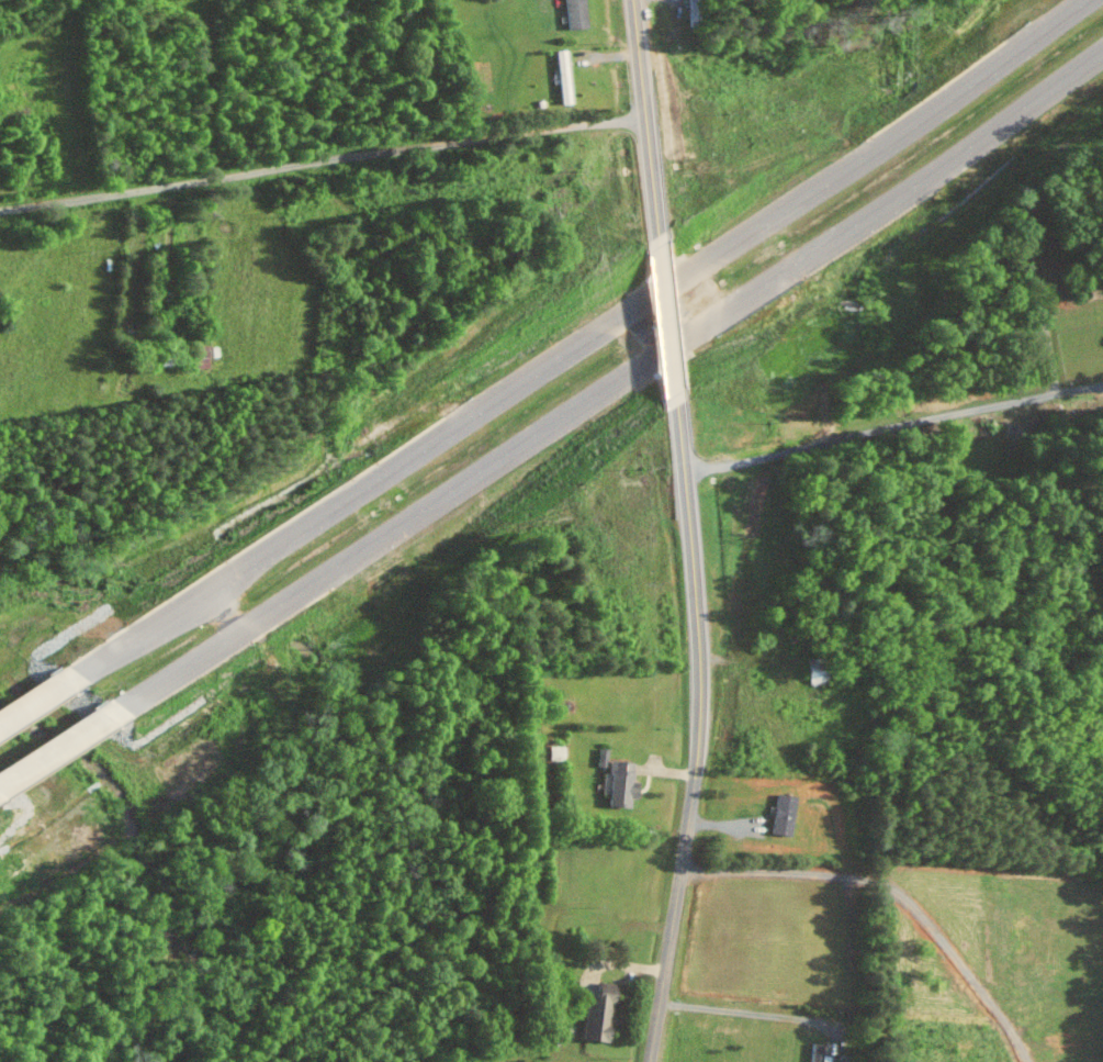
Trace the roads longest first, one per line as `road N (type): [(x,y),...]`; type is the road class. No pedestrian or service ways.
road 1 (motorway): [(1093,0),(714,262),(64,684)]
road 2 (motorway): [(105,716),(741,303),(1102,52)]
road 3 (tertiary): [(651,1061),(701,708),(676,395)]
road 4 (residential): [(0,210),(646,118)]
road 5 (residential): [(685,473),(1034,398),(1059,384),(1069,357),(1065,323),(1026,210)]
road 6 (tertiary): [(661,247),(633,0)]
road 7 (tertiary): [(676,395),(661,247)]
road 8 (motorway): [(0,784),(105,716)]

